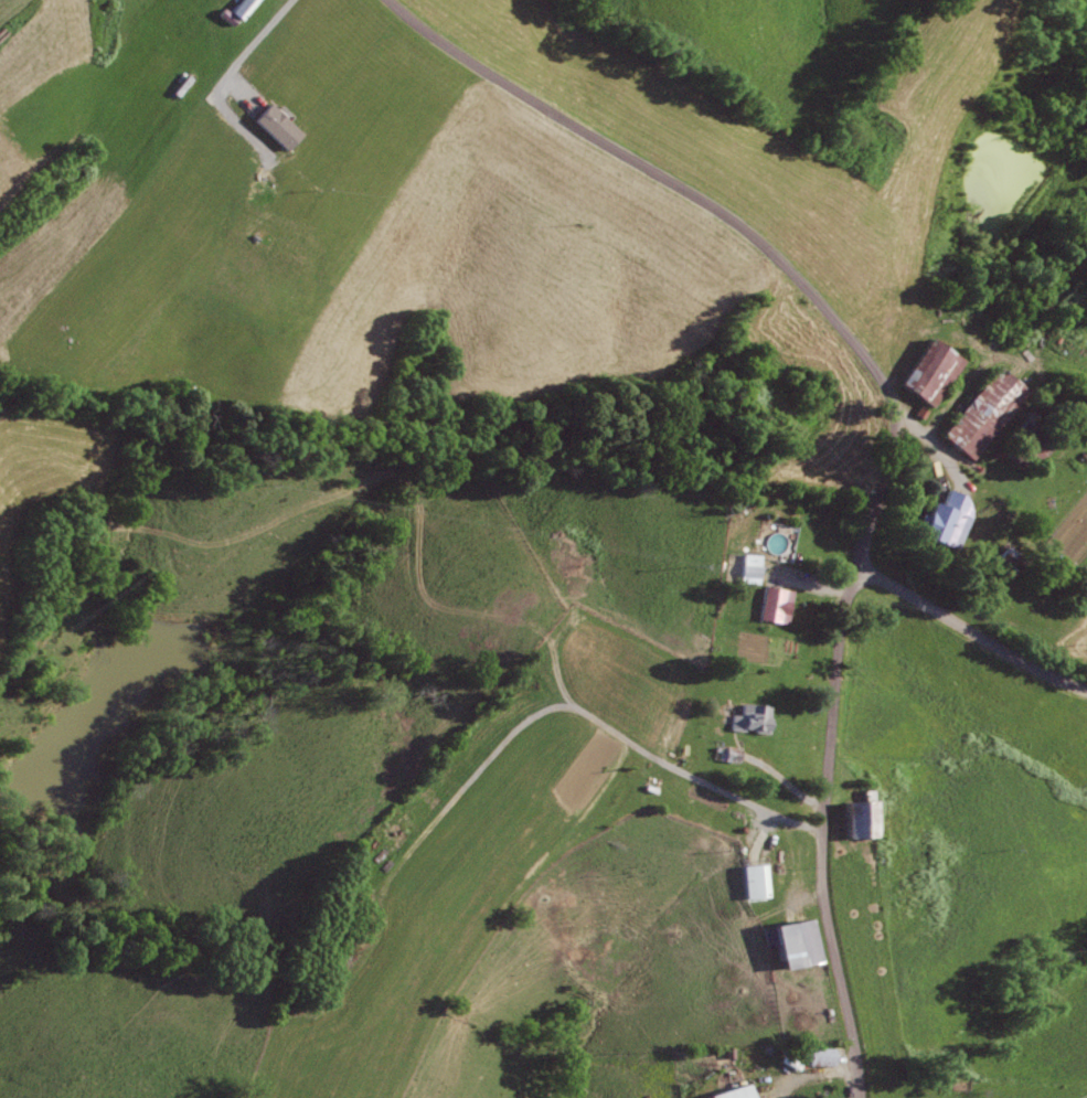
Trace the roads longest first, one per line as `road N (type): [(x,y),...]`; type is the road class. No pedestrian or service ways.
road 1 (residential): [(862,1097),(830,941),(822,846),(841,642),(896,437),(884,386),(822,306),(744,230),(468,62),(389,0)]
road 2 (residential): [(859,565),(1025,663),(1086,688)]

